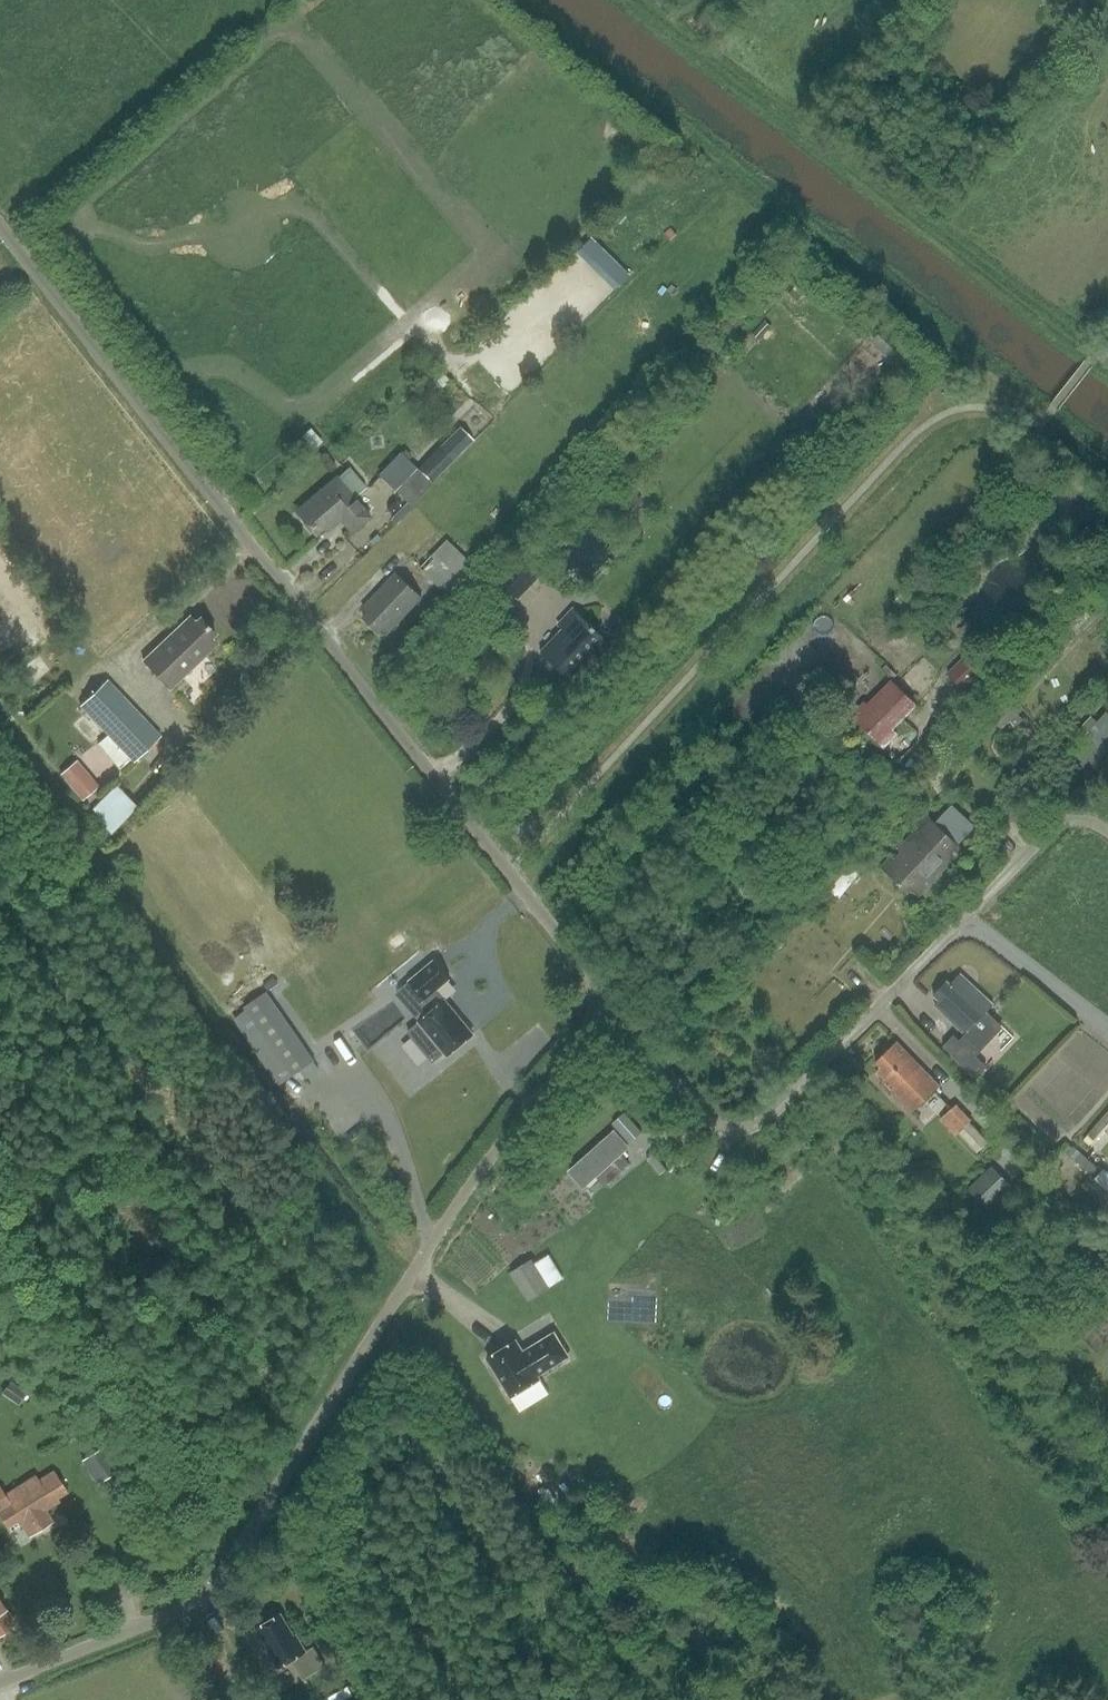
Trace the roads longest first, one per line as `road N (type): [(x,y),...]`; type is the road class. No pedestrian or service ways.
road 1 (unclassified): [(603,1003),(0,231)]
road 2 (unclassified): [(0,1680),(185,1599),(220,1569),(408,1279),(603,1003)]
road 3 (unclassified): [(603,1003),(720,1128),(747,1132),(776,1116),(1071,809)]

